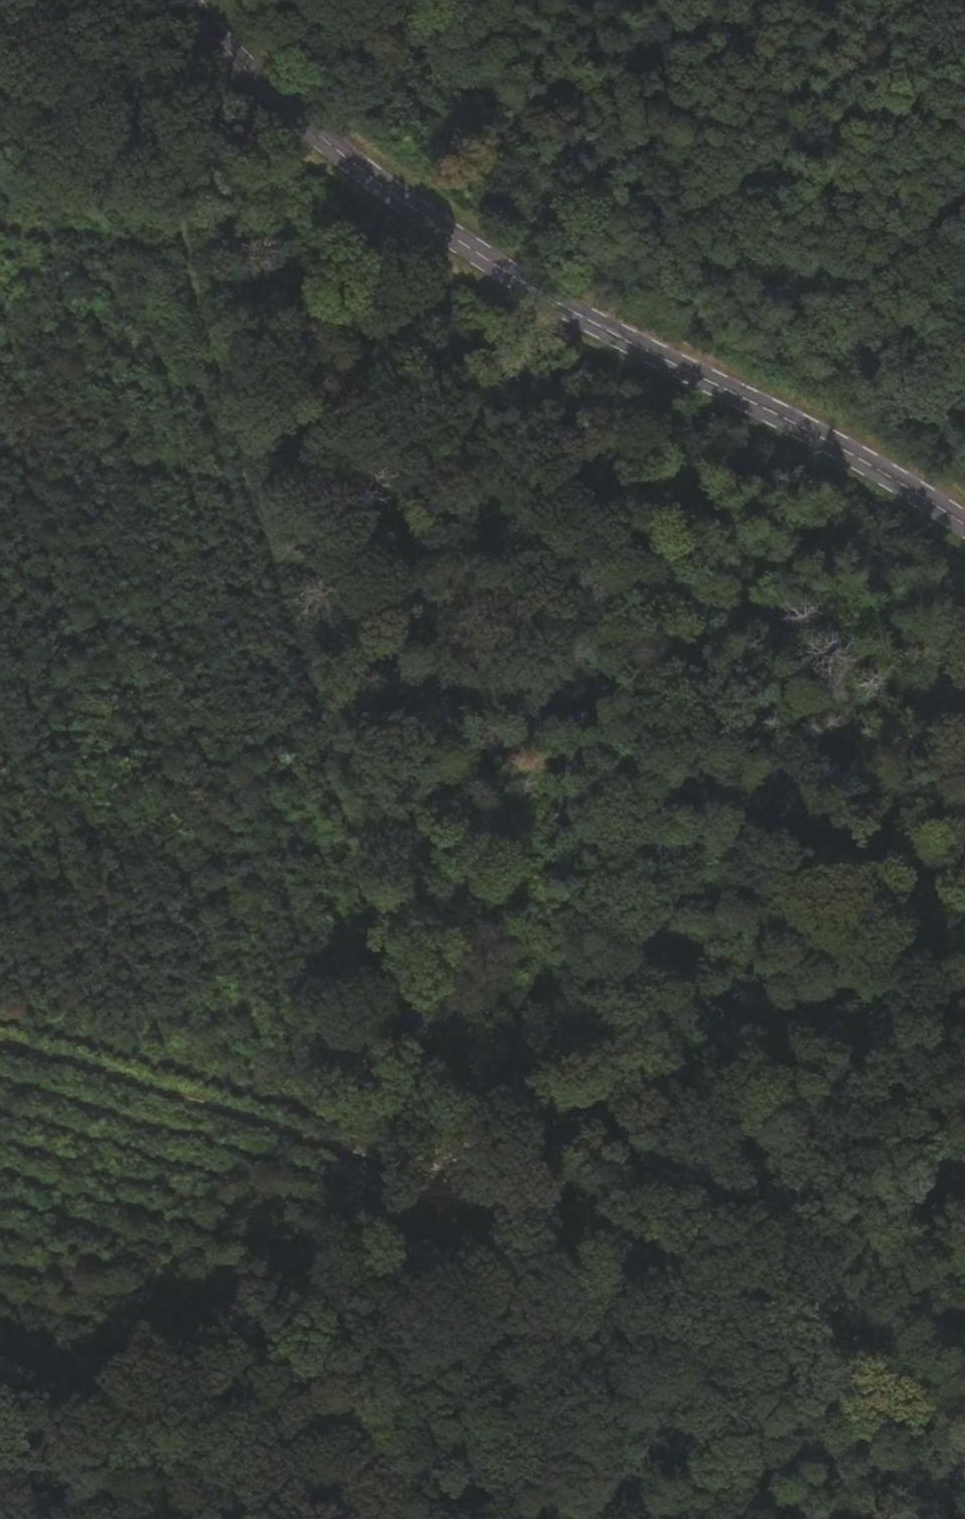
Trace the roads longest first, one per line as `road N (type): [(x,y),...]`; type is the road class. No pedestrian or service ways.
road 1 (tertiary): [(964,524),(537,294),(336,150),(185,0)]
road 2 (track): [(446,1179),(0,1392)]
road 3 (track): [(0,1025),(446,1179)]
road 4 (track): [(540,1518),(446,1179)]

